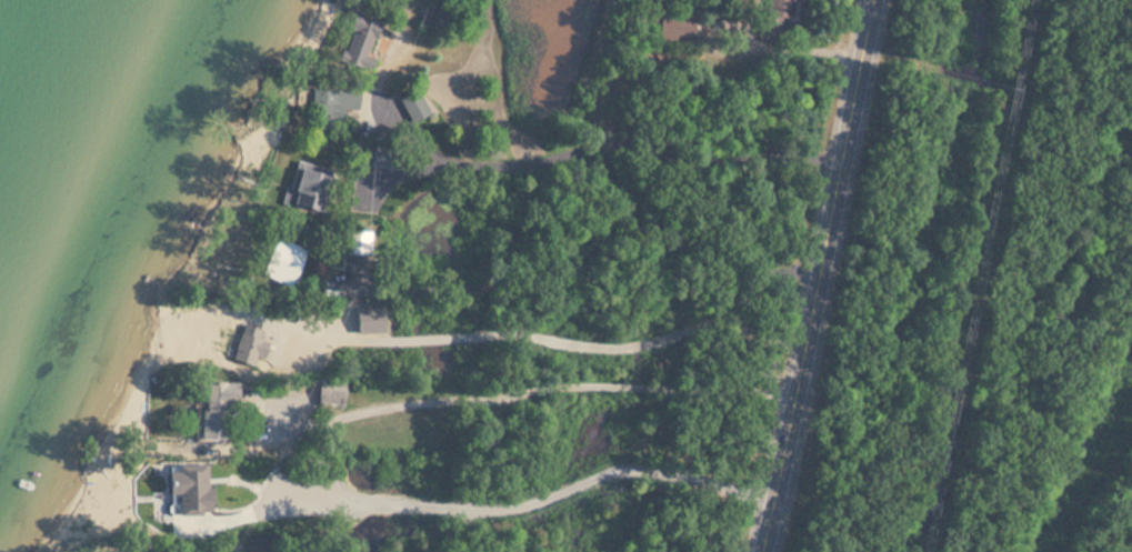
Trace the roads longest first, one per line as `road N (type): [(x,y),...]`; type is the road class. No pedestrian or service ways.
road 1 (primary): [(763,551),(874,0)]

